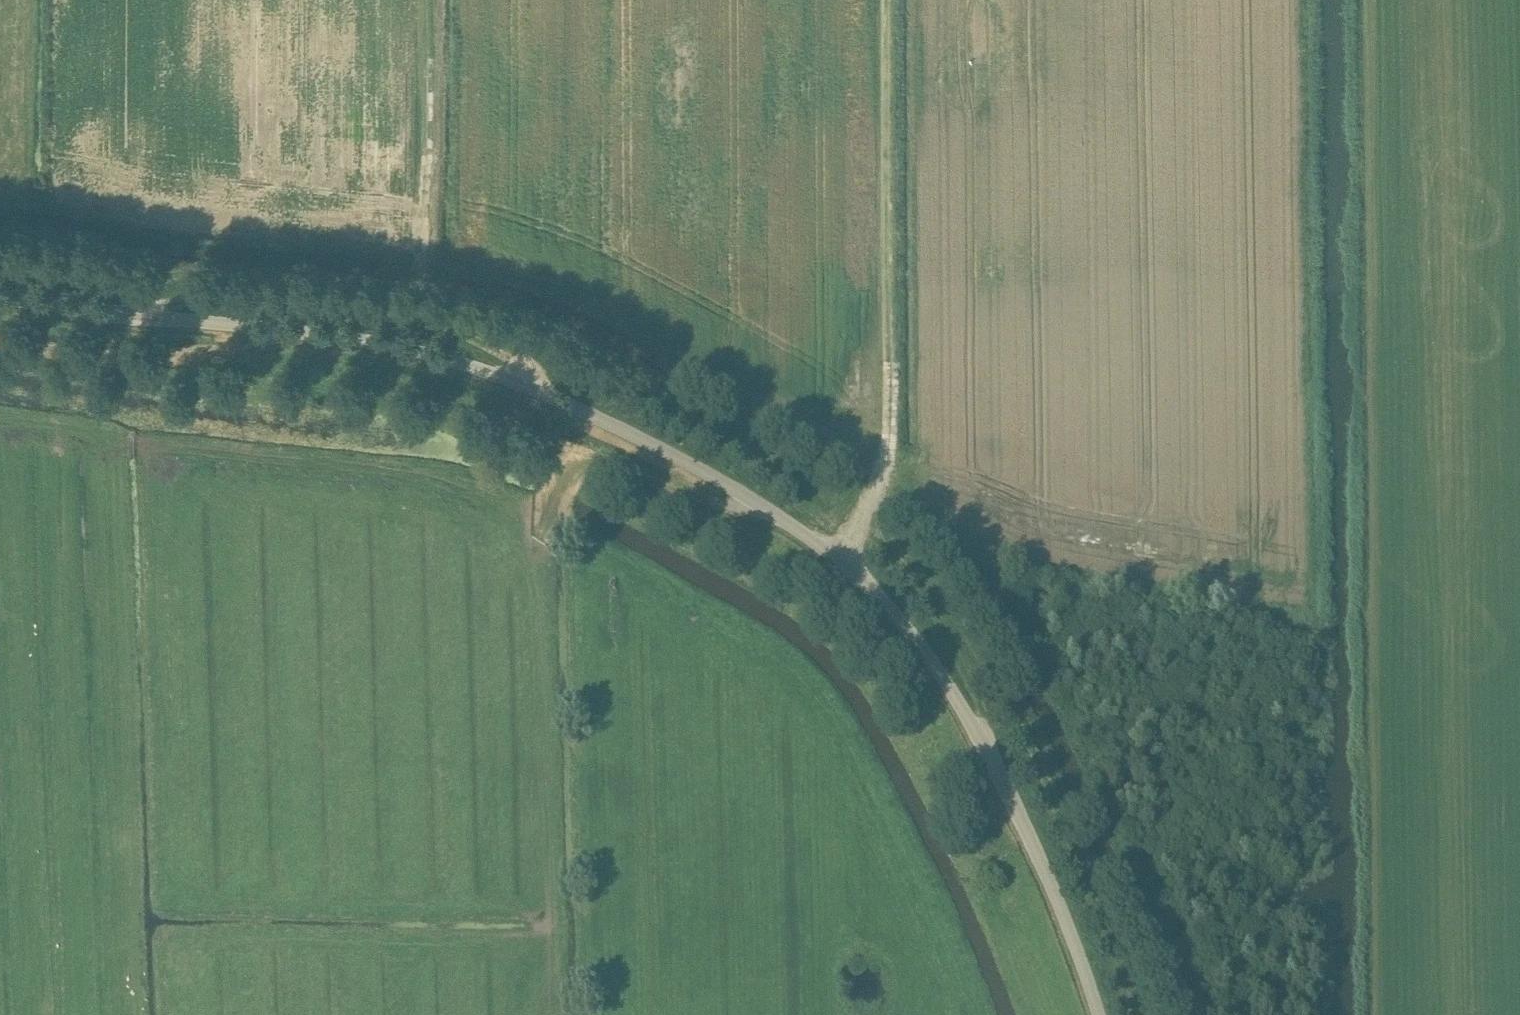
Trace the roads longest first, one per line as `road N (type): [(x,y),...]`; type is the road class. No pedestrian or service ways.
road 1 (unclassified): [(1096,1014),(994,766),(892,607),(833,554),(655,447),(545,395),(444,361),(302,332),(0,297)]
road 2 (track): [(472,0),(468,253),(605,305),(701,358)]
road 3 (track): [(887,468),(894,442),(893,0)]
road 4 (track): [(545,395),(496,349),(426,318),(415,294),(424,253),(427,0)]
road 5 (track): [(701,358),(887,468),(833,554)]

